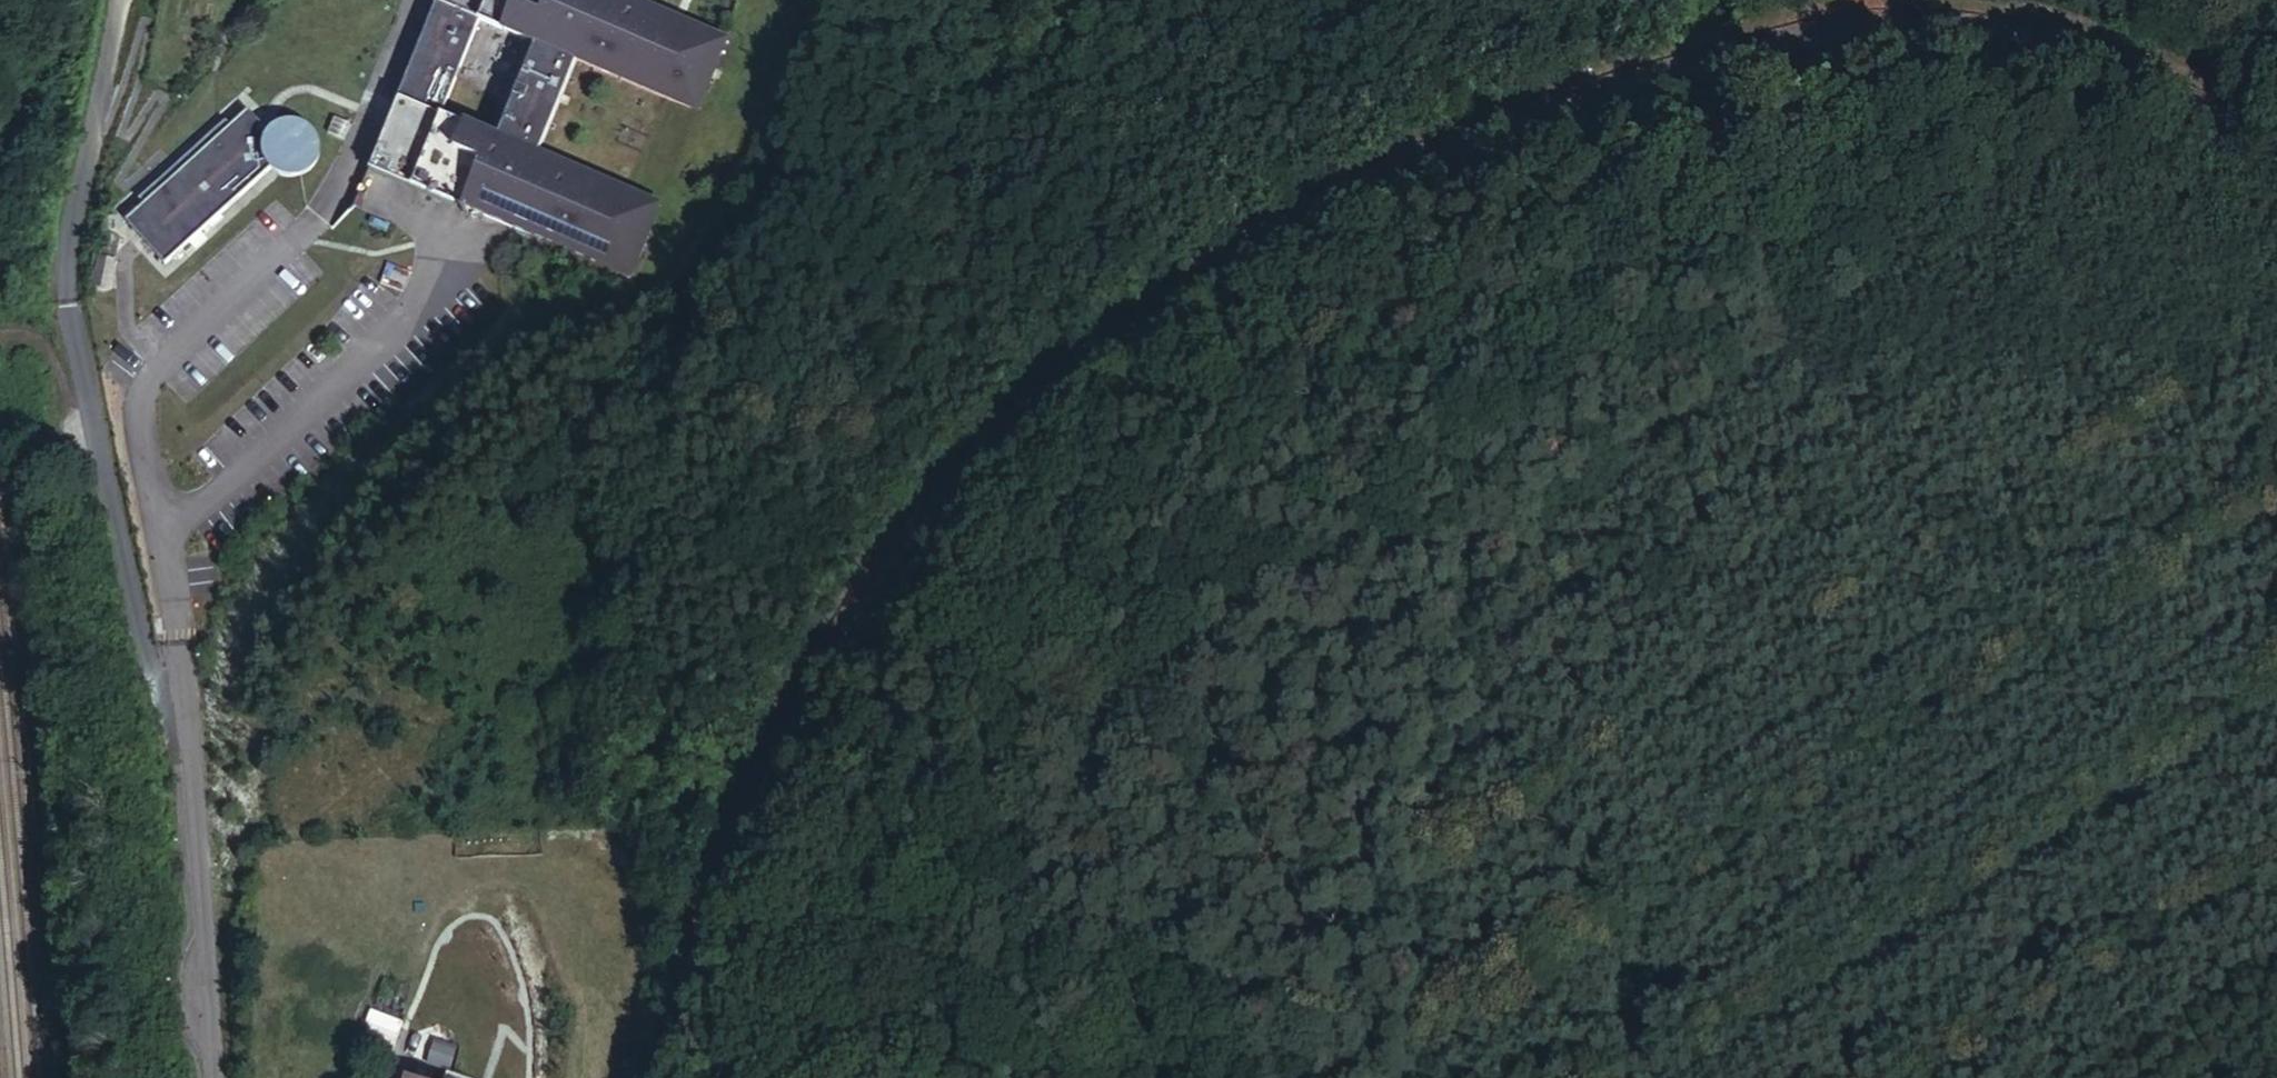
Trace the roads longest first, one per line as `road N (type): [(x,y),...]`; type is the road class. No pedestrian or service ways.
road 1 (tertiary): [(2276,128),(2077,46),(1962,22),(1846,29),(1726,48),(1473,137),(1282,227),(1117,329),(1011,424),(904,552),(786,743),(661,1077)]

